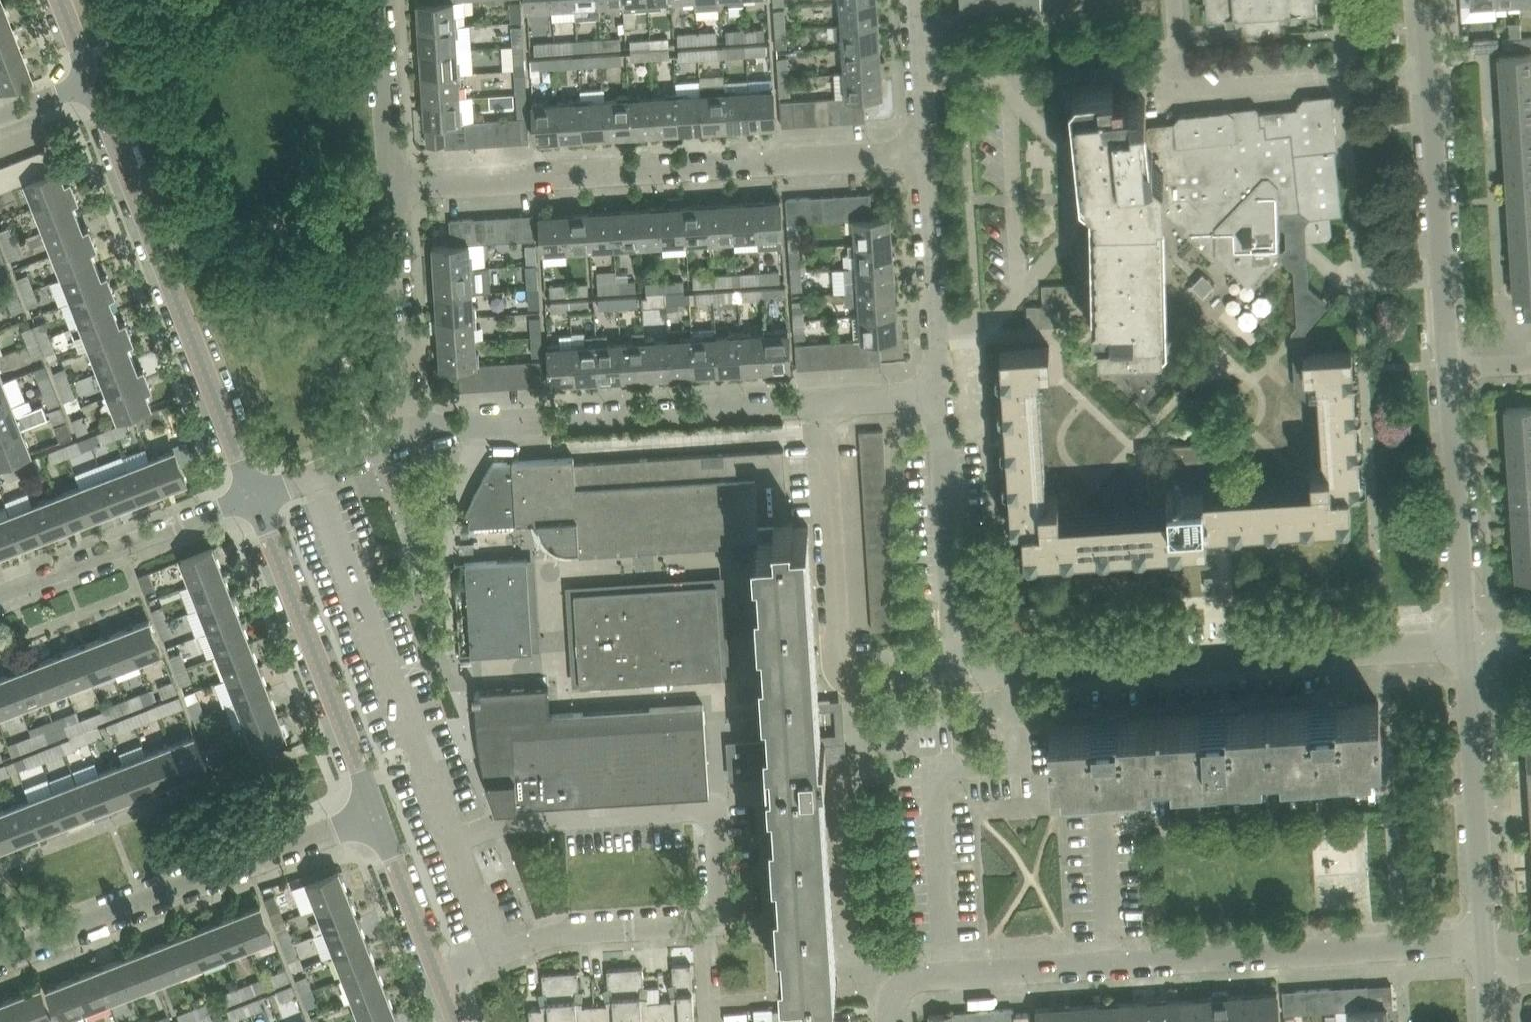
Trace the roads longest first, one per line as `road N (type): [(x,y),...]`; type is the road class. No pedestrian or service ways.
road 1 (residential): [(892,1021),(891,1008),(912,978),(1486,940)]
road 2 (residential): [(395,186),(924,154)]
road 3 (residential): [(414,435),(940,395)]
road 4 (unclassified): [(1013,675),(1470,645)]
road 5 (tertiary): [(254,497),(100,90)]
road 6 (residential): [(0,963),(378,817)]
road 7 (residential): [(702,925),(724,915),(717,808),(507,821),(452,844)]
road 8 (tertiary): [(378,817),(254,497)]
road 9 (unclassified): [(1013,675),(957,680),(940,395)]
road 10 (tertiary): [(1454,363),(1437,68)]
road 11 (tertiary): [(1486,940),(1470,645)]
road 12 (tertiary): [(1470,645),(1454,363)]
road 13 (residential): [(0,601),(254,497)]
road 14 (residential): [(443,976),(552,935),(702,925)]
road 15 (residential): [(1174,71),(923,75)]
road 16 (residential): [(414,435),(395,186)]
road 17 (residential): [(940,395),(924,154)]
road 18 (residential): [(395,186),(386,0)]
road 19 (tertiary): [(443,976),(378,817)]
road 20 (residential): [(254,497),(414,435)]
road 21 (residential): [(1345,74),(1174,71)]

